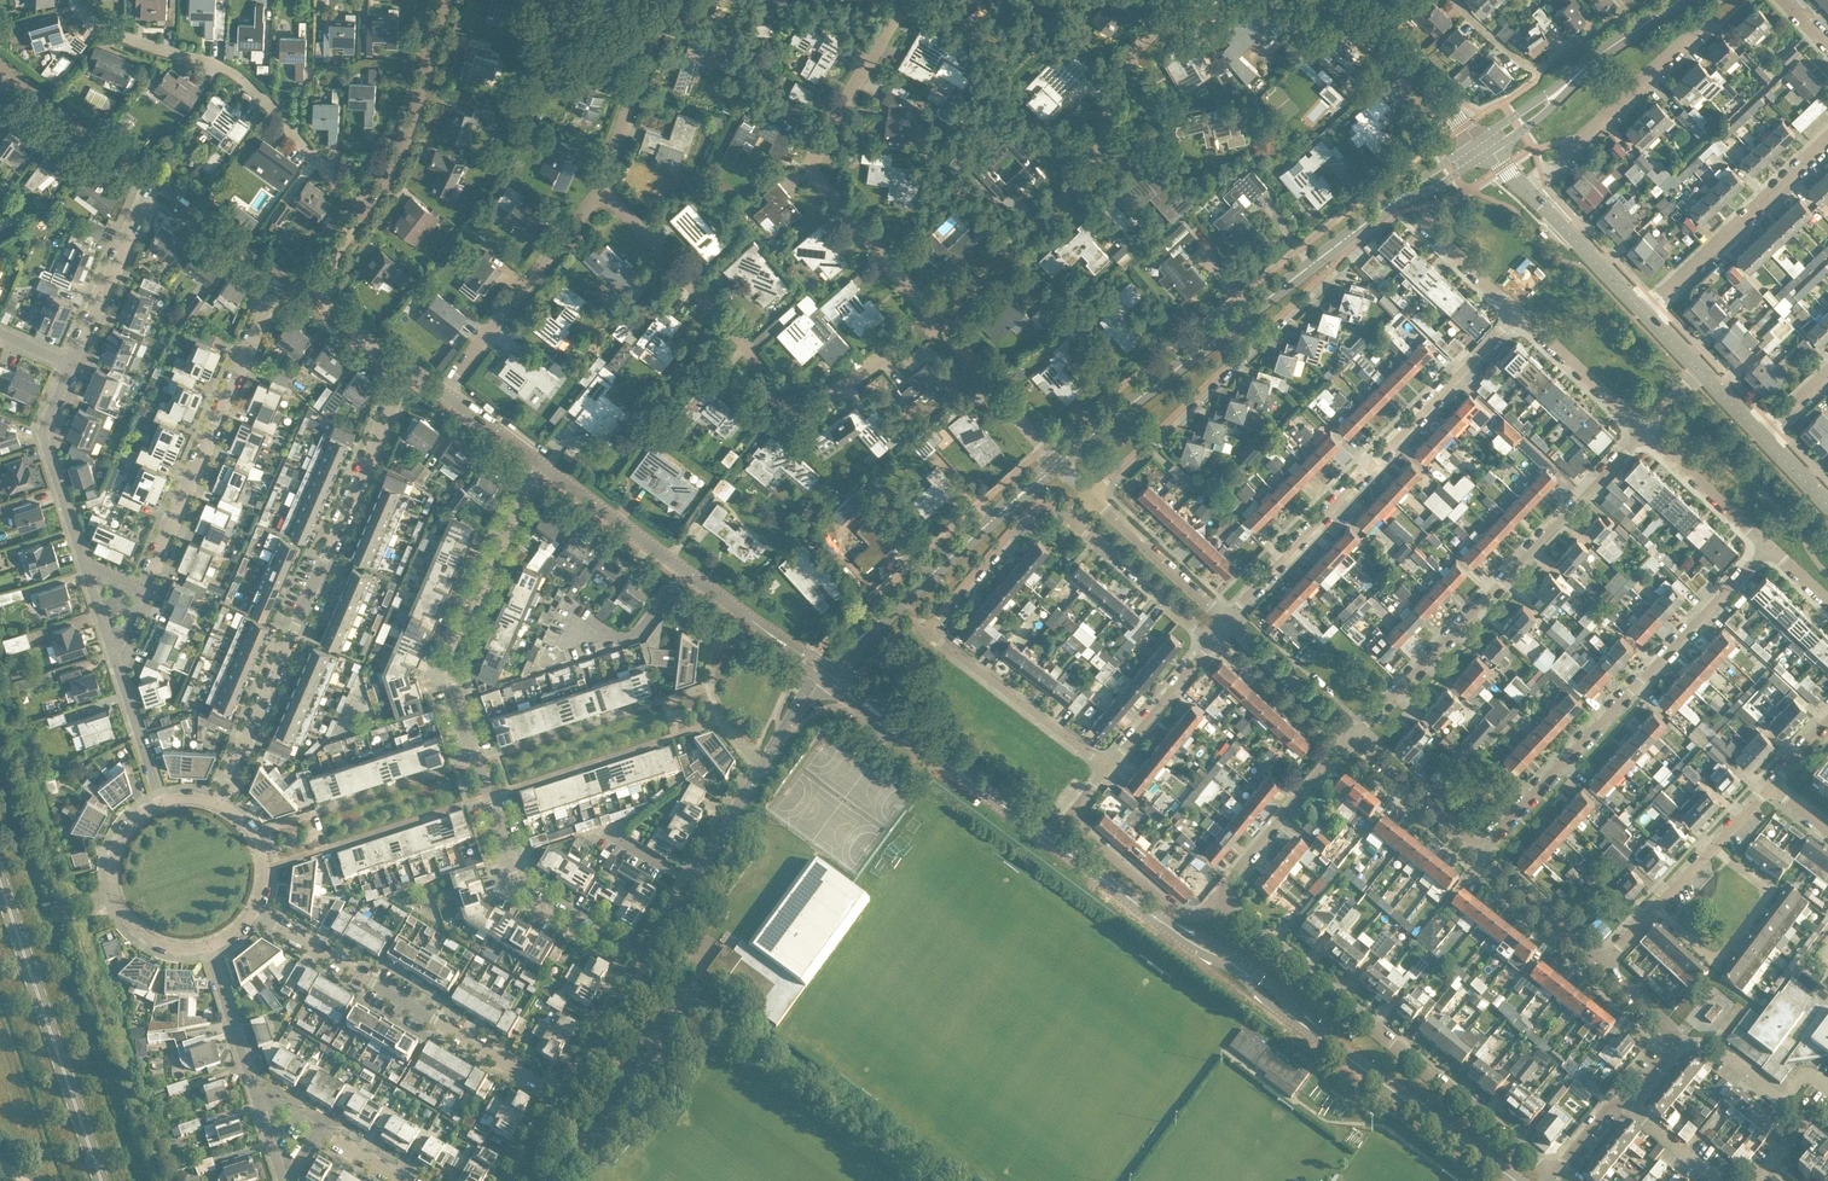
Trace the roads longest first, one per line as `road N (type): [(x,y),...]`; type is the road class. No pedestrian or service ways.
road 1 (tertiary): [(1516,1180),(1233,964),(1190,942),(825,674)]
road 2 (residential): [(644,965),(518,889),(448,670),(538,463)]
road 3 (residential): [(219,804),(410,368)]
road 4 (residential): [(602,191),(742,339),(790,407),(816,404),(936,319)]
road 5 (residential): [(1553,1174),(1213,898)]
road 6 (residential): [(1227,621),(1518,312)]
road 7 (residential): [(1644,430),(1351,737)]
road 8 (residential): [(1476,853),(1769,547)]
road 9 (residential): [(1056,505),(1043,499),(1033,505),(928,628),(1108,768)]
road 10 (residential): [(936,319),(1086,176),(1122,70),(1182,0)]
road 11 (tertiary): [(1382,209),(1057,461)]
road 12 (residential): [(936,319),(814,171),(817,149),(904,0)]
road 13 (residential): [(368,202),(326,171),(246,80),(97,23),(75,0)]
road 14 (residential): [(564,1098),(255,911)]
road 15 (unclassified): [(825,674),(538,463)]
road 16 (residential): [(1092,496),(1341,257)]
road 17 (residential): [(143,587),(280,276)]
road 18 (secondary): [(102,1180),(0,882)]
road 19 (tertiary): [(1057,461),(825,674)]
road 20 (residential): [(442,392),(602,191)]
road 21 (residential): [(1643,311),(1827,137)]
road 22 (residential): [(1771,787),(1597,966)]
road 23 (residential): [(1526,187),(1707,19)]
road 24 (residential): [(1213,898),(1198,915),(1176,912),(1085,833),(1075,808),(1108,768)]
road 25 (residential): [(765,762),(644,965)]
road 26 (residential): [(1755,1180),(1800,1118),(1712,1043),(1671,1043)]
road 27 (residential): [(207,946),(158,943),(129,921),(116,898),(113,857),(121,837),(160,801)]
road 28 (residential): [(1636,0),(1539,67),(1522,62),(1456,0)]
road 29 (unclassified): [(368,202),(413,117),(446,0)]
road 30 (residential): [(1351,737),(1213,898)]
road 31 (residential): [(84,562),(42,432),(72,365)]
road 32 (residential): [(72,365),(155,181)]
road 33 (residential): [(602,191),(665,0)]
road 34 (residential): [(155,181),(0,65)]
road 35 (residential): [(1057,461),(936,319)]
road 36 (unclassified): [(1213,639),(1071,518)]
road 37 (unclassified): [(1464,125),(1326,0)]
road 38 (unclassified): [(1227,621),(1092,496)]
road 39 (unclassified): [(1644,430),(1518,312)]
road 40 (unclassified): [(1769,547),(1644,430)]
road 41 (residential): [(1476,853),(1351,737)]
road 42 (residential): [(1643,311),(1526,187)]
road 43 (residential): [(403,1180),(256,1095)]
road 44 (residential): [(1351,737),(1227,621)]
road 45 (residential): [(1108,768),(1213,639)]
road 46 (residential): [(1597,966),(1476,853)]
road 47 (residential): [(280,276),(155,181)]
road 48 (residential): [(256,1095),(207,946)]
road 49 (residential): [(644,965),(564,1098)]
road 50 (residential): [(160,801),(114,654)]
road 51 (tertiary): [(1596,57),(1478,140)]
road 52 (tertiary): [(1490,151),(1546,110),(1596,57)]
road 53 (residential): [(219,804),(241,818),(260,848),(265,879),(255,911)]
road 54 (unclassified): [(1518,312),(1427,227)]
road 55 (tertiary): [(1382,209),(1490,151)]
road 56 (residential): [(1623,1102),(1717,1180)]

